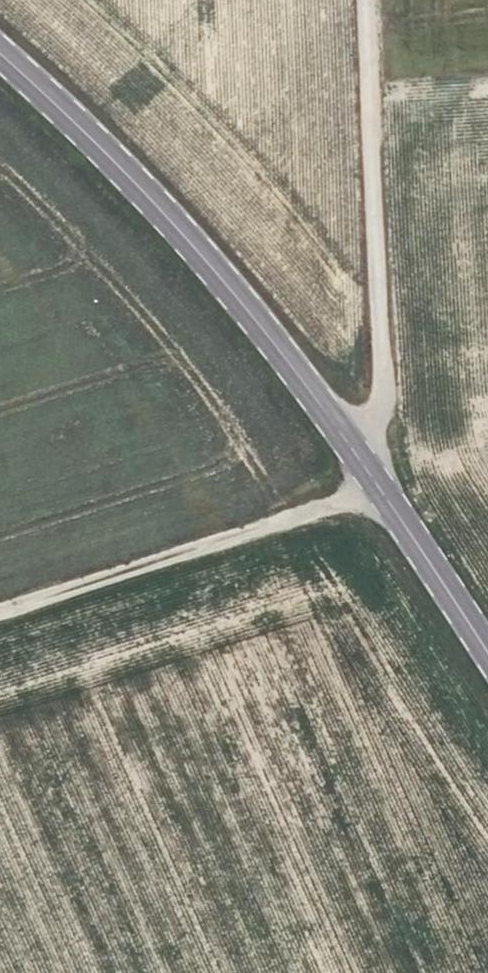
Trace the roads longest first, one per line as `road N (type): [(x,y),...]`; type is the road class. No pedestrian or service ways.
road 1 (secondary): [(0,54),(235,293),(350,447)]
road 2 (unclassified): [(361,0),(380,413),(350,447)]
road 3 (track): [(0,609),(380,488)]
road 4 (secondary): [(350,447),(487,650)]

